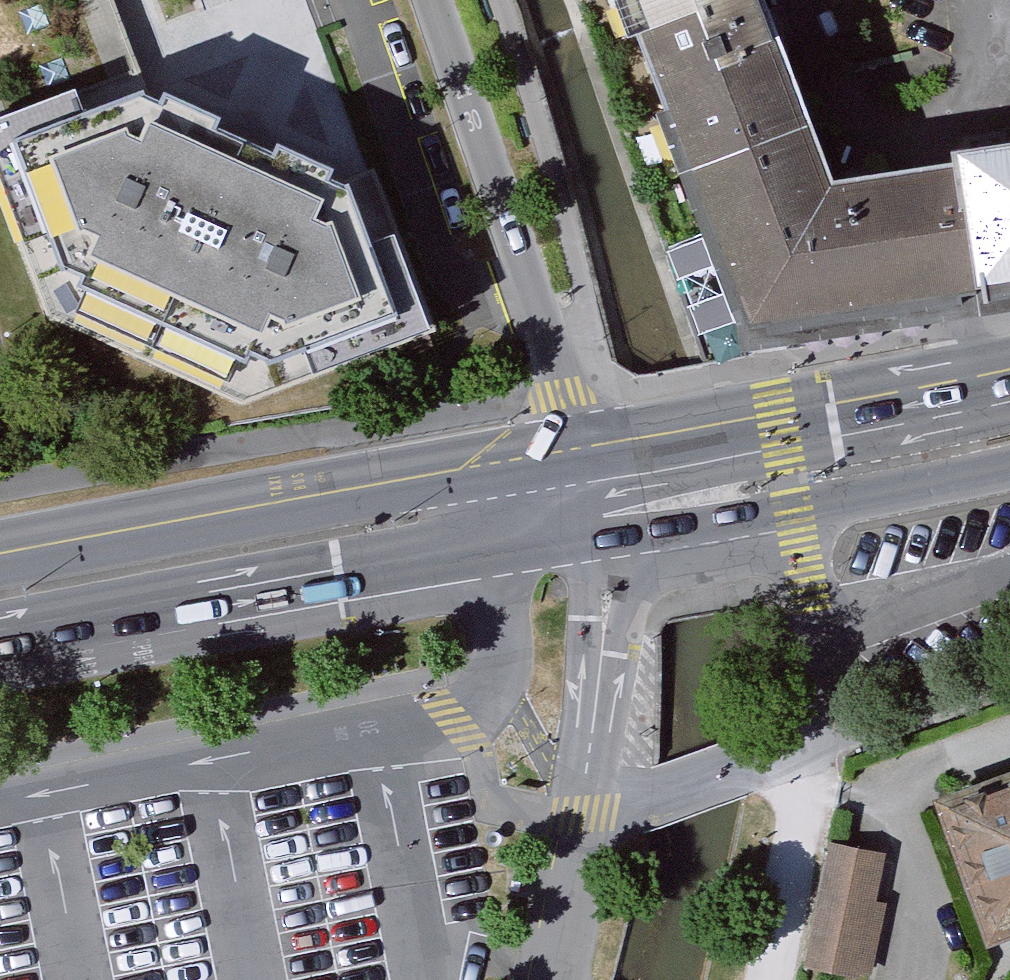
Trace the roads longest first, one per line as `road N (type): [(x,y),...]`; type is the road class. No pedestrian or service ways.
road 1 (residential): [(494,565),(512,658),(479,703),(451,717),(0,802)]
road 2 (primary): [(572,454),(0,556)]
road 3 (primary): [(0,650),(494,565)]
road 4 (residential): [(572,454),(534,302),(438,0)]
road 5 (primary): [(1009,382),(572,454)]
road 6 (primary): [(672,537),(793,520),(1009,468)]
road 7 (residential): [(557,979),(601,656)]
road 8 (residential): [(601,656),(636,581),(672,537)]

